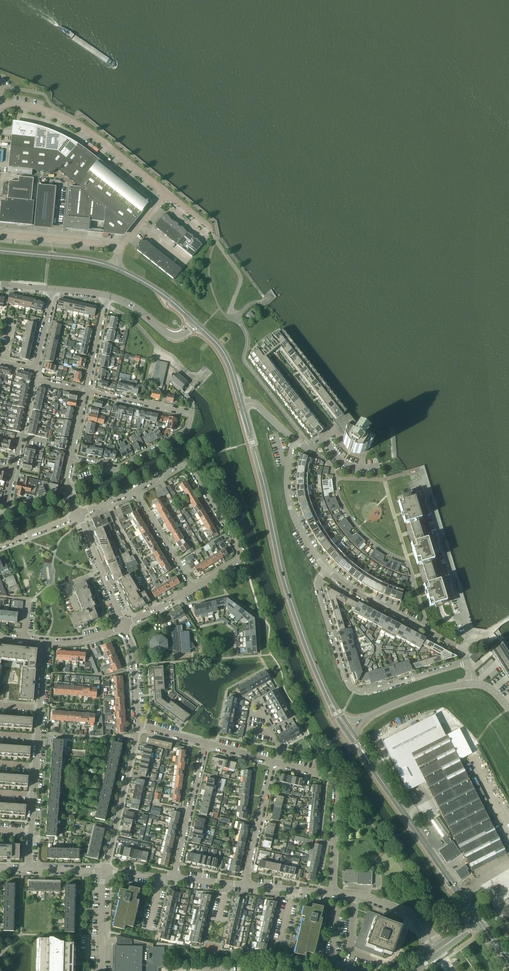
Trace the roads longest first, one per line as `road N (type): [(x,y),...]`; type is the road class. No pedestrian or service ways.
road 1 (tertiary): [(347,728),(298,624),(242,405)]
road 2 (residential): [(467,663),(354,691),(316,584),(325,568)]
road 3 (residential): [(117,470),(188,430),(191,414),(86,392)]
road 4 (tertiary): [(461,895),(347,728)]
road 5 (unclassified): [(165,192),(72,122),(0,102)]
road 6 (residential): [(333,892),(334,781),(273,761)]
road 7 (residential): [(469,636),(420,470)]
road 8 (residential): [(193,589),(233,565),(239,551),(184,464)]
road 9 (residential): [(464,649),(325,568)]
road 10 (residential): [(411,915),(395,956),(382,964),(349,951),(354,896)]
road 11 (residential): [(105,871),(138,725)]
road 12 (residential): [(205,743),(175,879)]
road 13 (residential): [(325,568),(289,508),(286,473),(295,442)]
road 14 (unclassified): [(347,728),(432,690),(472,683)]
road 15 (residential): [(247,885),(273,761)]
road 16 (unclassified): [(121,246),(0,234)]

